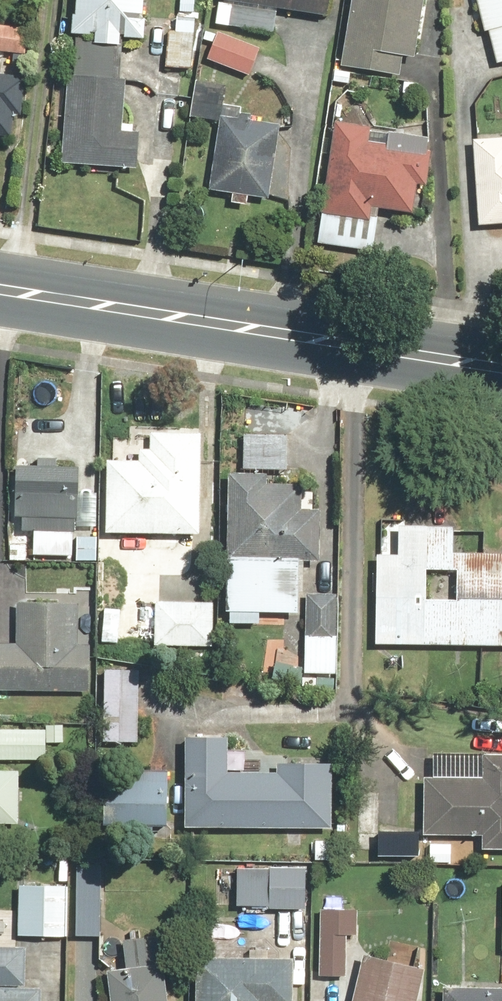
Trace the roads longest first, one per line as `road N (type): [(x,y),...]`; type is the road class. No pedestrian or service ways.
road 1 (primary): [(501,368),(0,290)]

